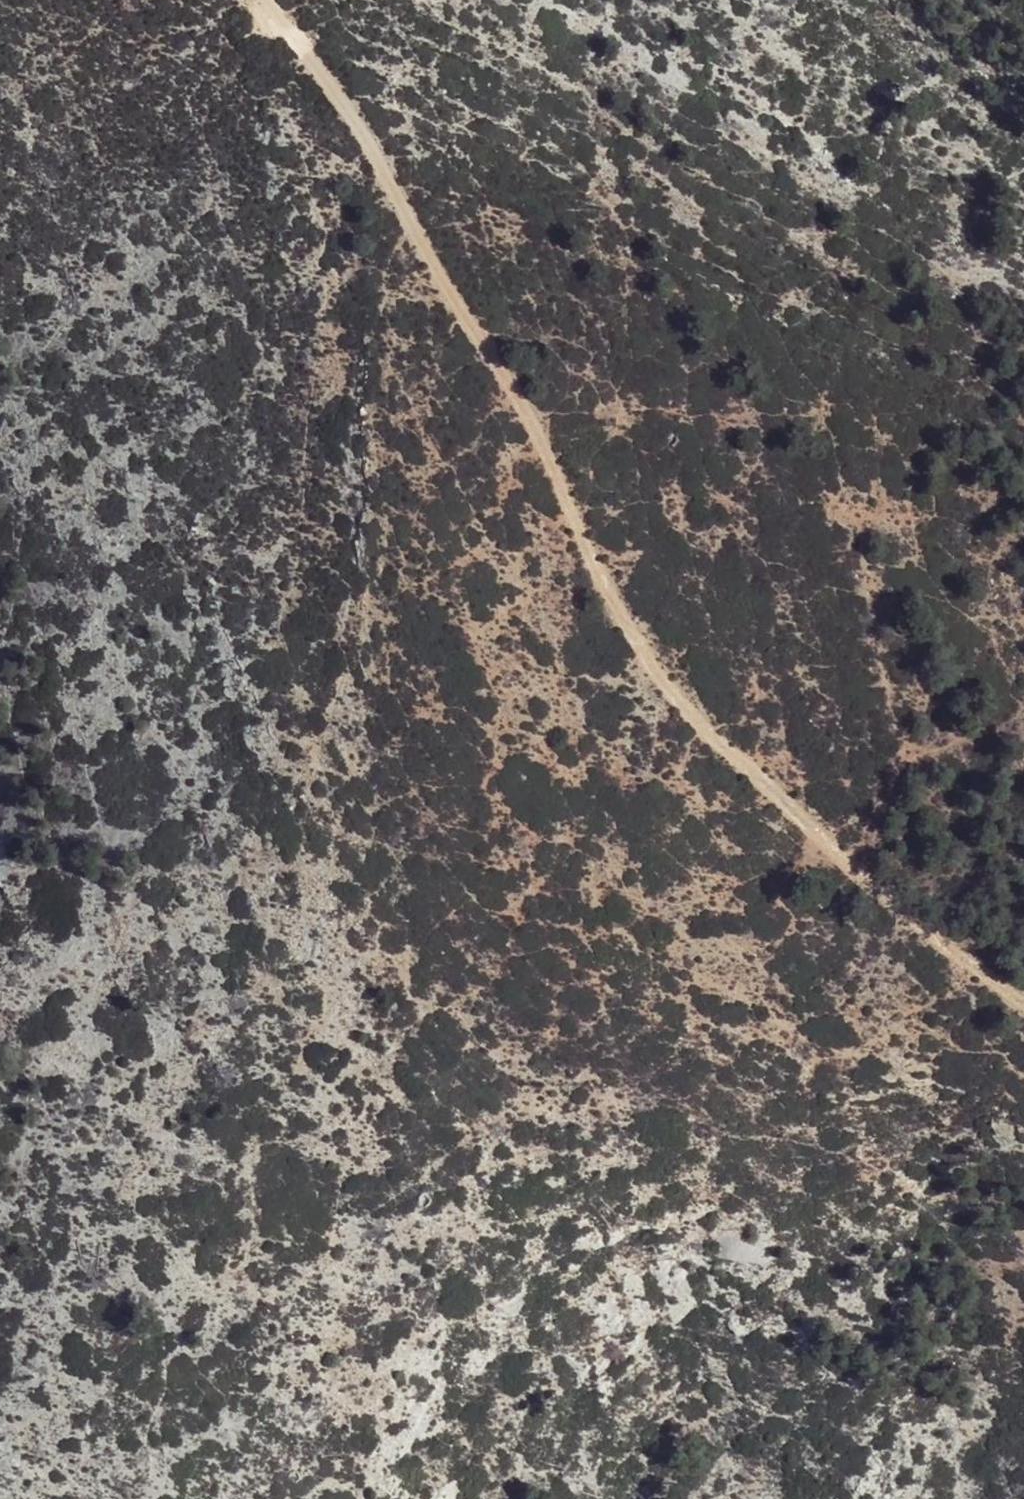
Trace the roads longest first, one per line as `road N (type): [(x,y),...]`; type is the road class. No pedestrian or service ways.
road 1 (track): [(1023,982),(887,890),(665,675),(495,330),(286,0)]

